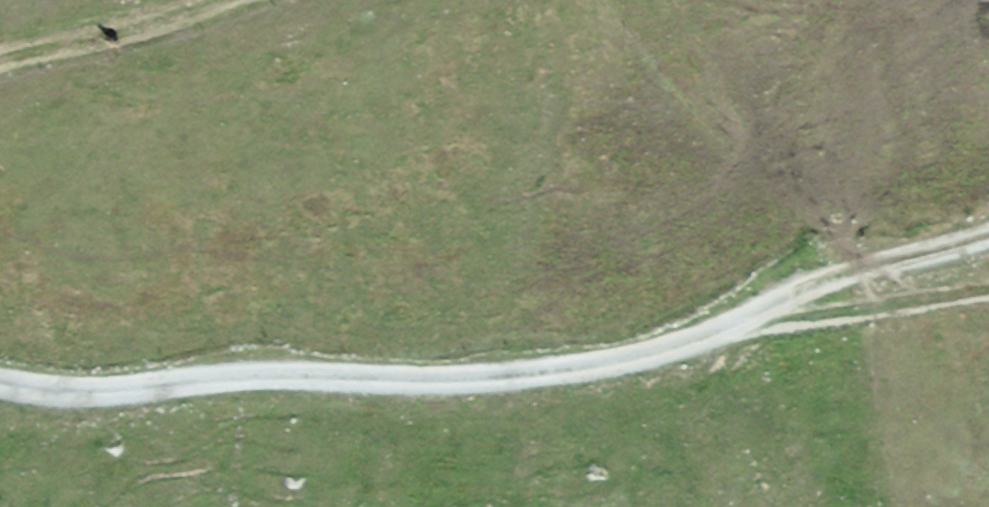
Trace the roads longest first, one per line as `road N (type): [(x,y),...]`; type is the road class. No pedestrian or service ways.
road 1 (track): [(736,324),(579,362),(40,380),(0,373)]
road 2 (track): [(736,324),(815,279),(988,227)]
road 3 (track): [(0,60),(232,0)]

